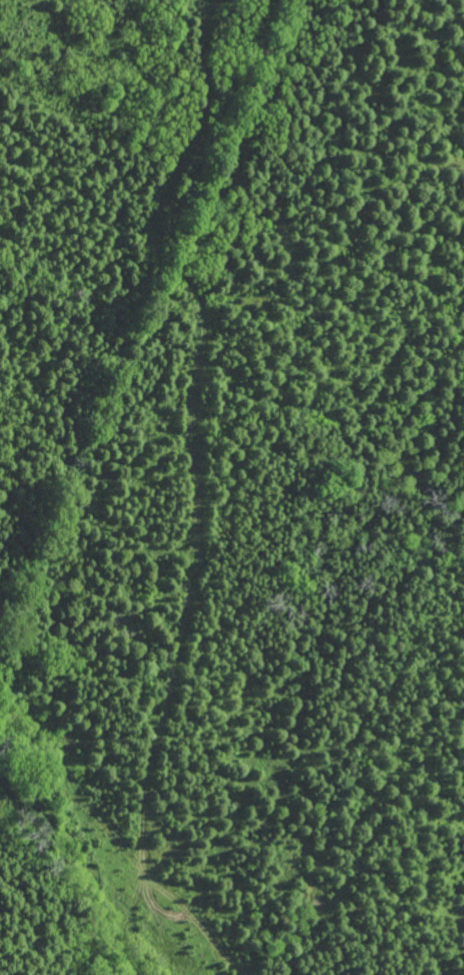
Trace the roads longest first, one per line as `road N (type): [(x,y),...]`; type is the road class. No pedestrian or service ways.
road 1 (track): [(206,0),(207,108),(155,220),(156,241),(202,302),(206,328),(195,389),(195,569),(146,791),(142,855),(155,884),(246,974)]

